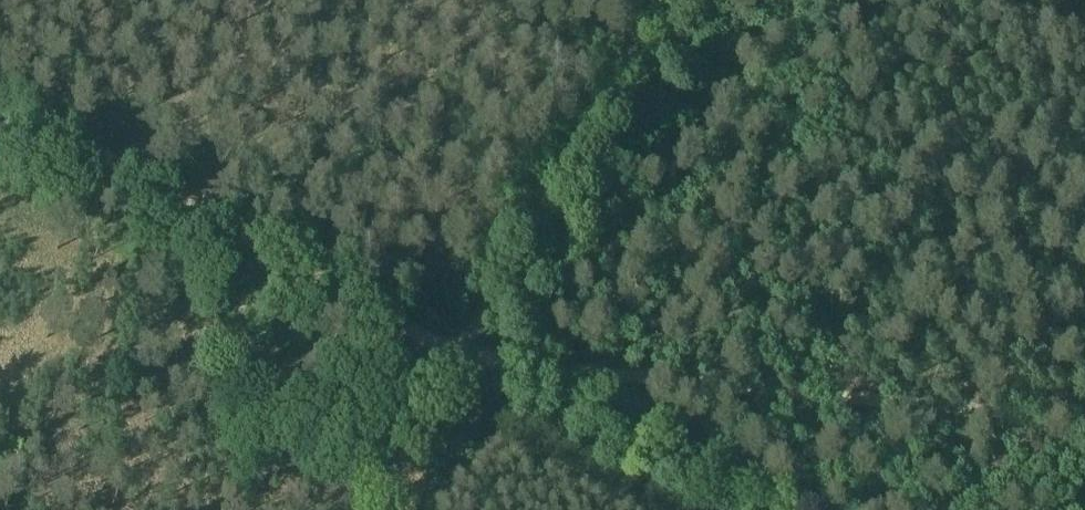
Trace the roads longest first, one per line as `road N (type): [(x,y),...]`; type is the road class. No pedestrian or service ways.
road 1 (track): [(1084,422),(913,414),(468,361)]
road 2 (track): [(0,103),(452,359),(468,361)]
road 3 (track): [(686,0),(468,361)]
road 4 (track): [(468,361),(714,509)]
road 5 (track): [(468,361),(378,509)]

